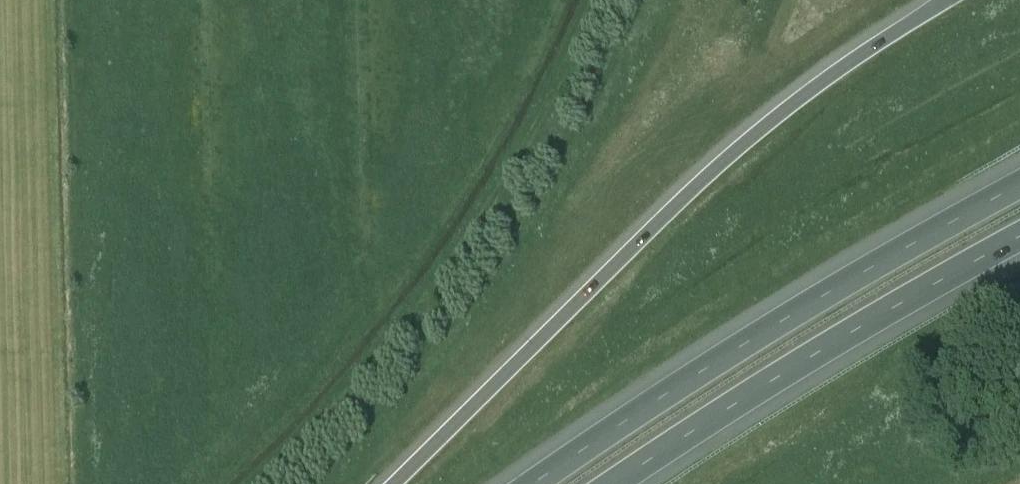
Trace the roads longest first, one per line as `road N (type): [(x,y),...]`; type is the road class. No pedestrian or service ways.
road 1 (motorway): [(941,0),(720,160),(389,483)]
road 2 (motorway): [(1019,185),(714,361),(532,483)]
road 3 (motorway): [(614,483),(796,366),(1019,237)]

